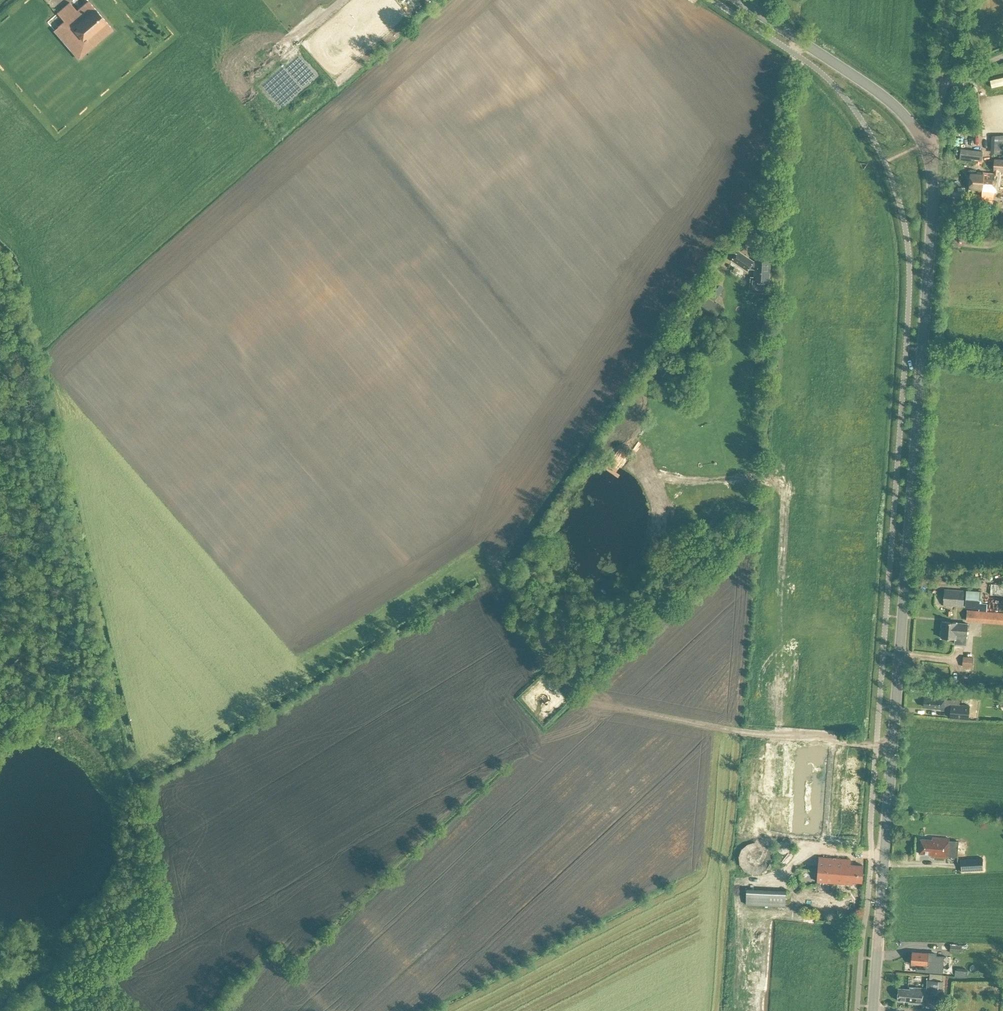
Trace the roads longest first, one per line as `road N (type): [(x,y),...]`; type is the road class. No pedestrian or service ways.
road 1 (secondary): [(873,1010),(933,208),(923,143)]
road 2 (secondary): [(923,143),(878,91),(738,0)]
road 3 (unclassified): [(923,143),(936,134),(942,89),(1002,55)]

